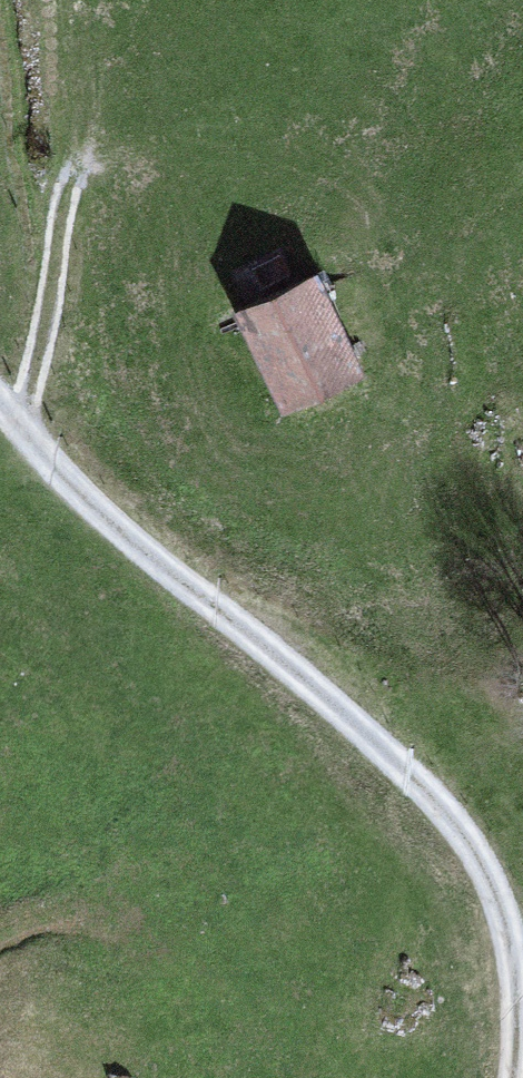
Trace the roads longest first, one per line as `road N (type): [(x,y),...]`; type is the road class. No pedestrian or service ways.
road 1 (track): [(510,1077),(514,961),(501,908),(472,847),(430,791),(138,548),(0,399)]
road 2 (track): [(315,1077),(298,1014),(264,979),(215,953),(57,921),(24,923),(0,936)]
road 3 (track): [(24,429),(56,211),(95,161)]

